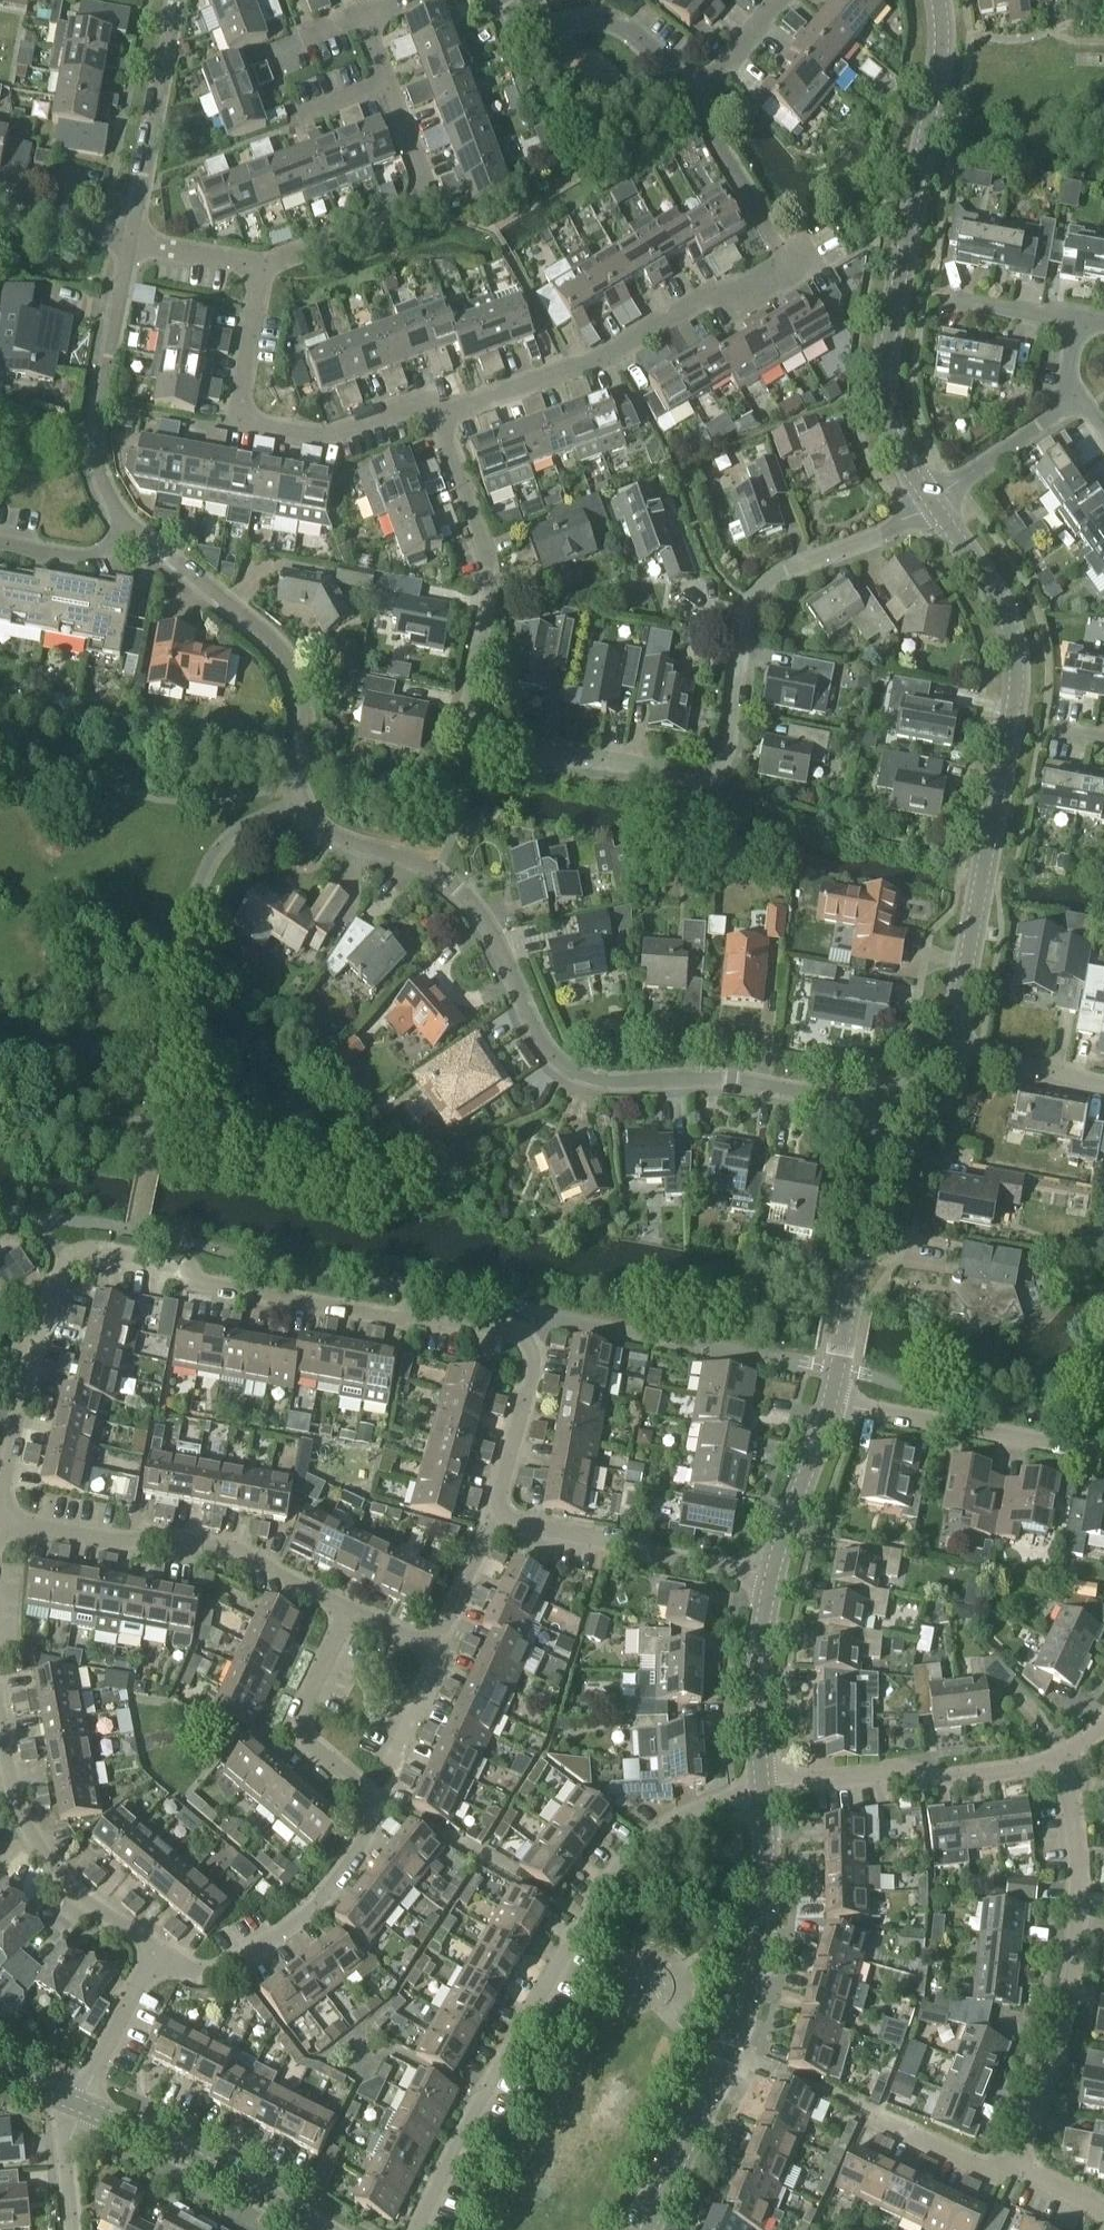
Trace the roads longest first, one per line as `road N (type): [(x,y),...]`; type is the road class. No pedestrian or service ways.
road 1 (residential): [(895,1116),(779,1085),(688,1078),(591,1083),(563,1072),(536,1041),(474,909),(435,875),(323,831),(307,816),(295,789),(278,662),(132,534)]
road 2 (residential): [(934,506),(751,595),(723,775),(705,788),(634,777),(486,737),(503,610),(441,422)]
road 3 (unclassified): [(497,1521),(539,1339),(87,1255),(61,1264),(1,1522)]
road 4 (residential): [(421,2229),(454,2143),(587,1921),(645,1845),(761,1781)]
road 5 (tertiary): [(961,1051),(1019,686),(1011,637),(934,506)]
road 6 (residential): [(152,1960),(211,1972),(253,1958),(304,1922),(359,1851),(380,1806),(306,1741),(302,1715),(355,1618)]
road 7 (tertiary): [(934,506),(892,443),(882,375),(946,46),(938,0)]
road 8 (tertiary): [(649,2229),(698,2126),(754,1969),(767,1847),(761,1781)]
road 9 (residential): [(1011,2180),(1065,2009),(1080,1886),(1055,1763)]
road 10 (residential): [(441,422),(594,366),(786,265)]
road 11 (residential): [(355,1618),(238,1553),(1,1522)]
road 12 (residential): [(267,268),(240,421),(332,436),(412,412),(441,422)]
road 13 (residential): [(152,1960),(54,1874),(16,1803),(0,1706)]
road 14 (residential): [(388,82),(426,179),(430,198),(419,215),(267,268)]
road 15 (tertiary): [(829,1406),(877,1150),(895,1116)]
road 16 (residential): [(761,1781),(934,1781),(1055,1763)]
road 17 (residential): [(1103,1466),(829,1406)]
road 18 (residential): [(765,1582),(497,1521)]
road 19 (tertiary): [(77,2106),(315,2229)]
road 20 (residential): [(129,247),(174,0)]
road 21 (residential): [(690,98),(669,65),(619,25),(529,24),(503,0)]
road 22 (tertiary): [(761,1781),(765,1582)]
road 23 (residential): [(86,438),(129,247)]
road 24 (residential): [(786,265),(690,98)]
road 25 (tertiary): [(765,1582),(829,1406)]
road 26 (residential): [(1071,405),(934,506)]
road 27 (residential): [(77,2106),(152,1960)]
road 28 (residential): [(1011,2180),(870,2112)]
road 29 (residential): [(1103,1083),(961,1051)]
road 30 (residential): [(132,534),(101,564),(0,548)]
road 31 (residential): [(497,1521),(437,1650)]
road 32 (residential): [(267,268),(129,247)]
road 33 (residential): [(690,98),(781,0)]
road 34 (residential): [(129,247),(0,215)]
road 35 (residential): [(1073,325),(948,301)]
road 36 (residential): [(396,1768),(439,1672),(437,1650)]
road 37 (residential): [(82,2229),(77,2106)]

